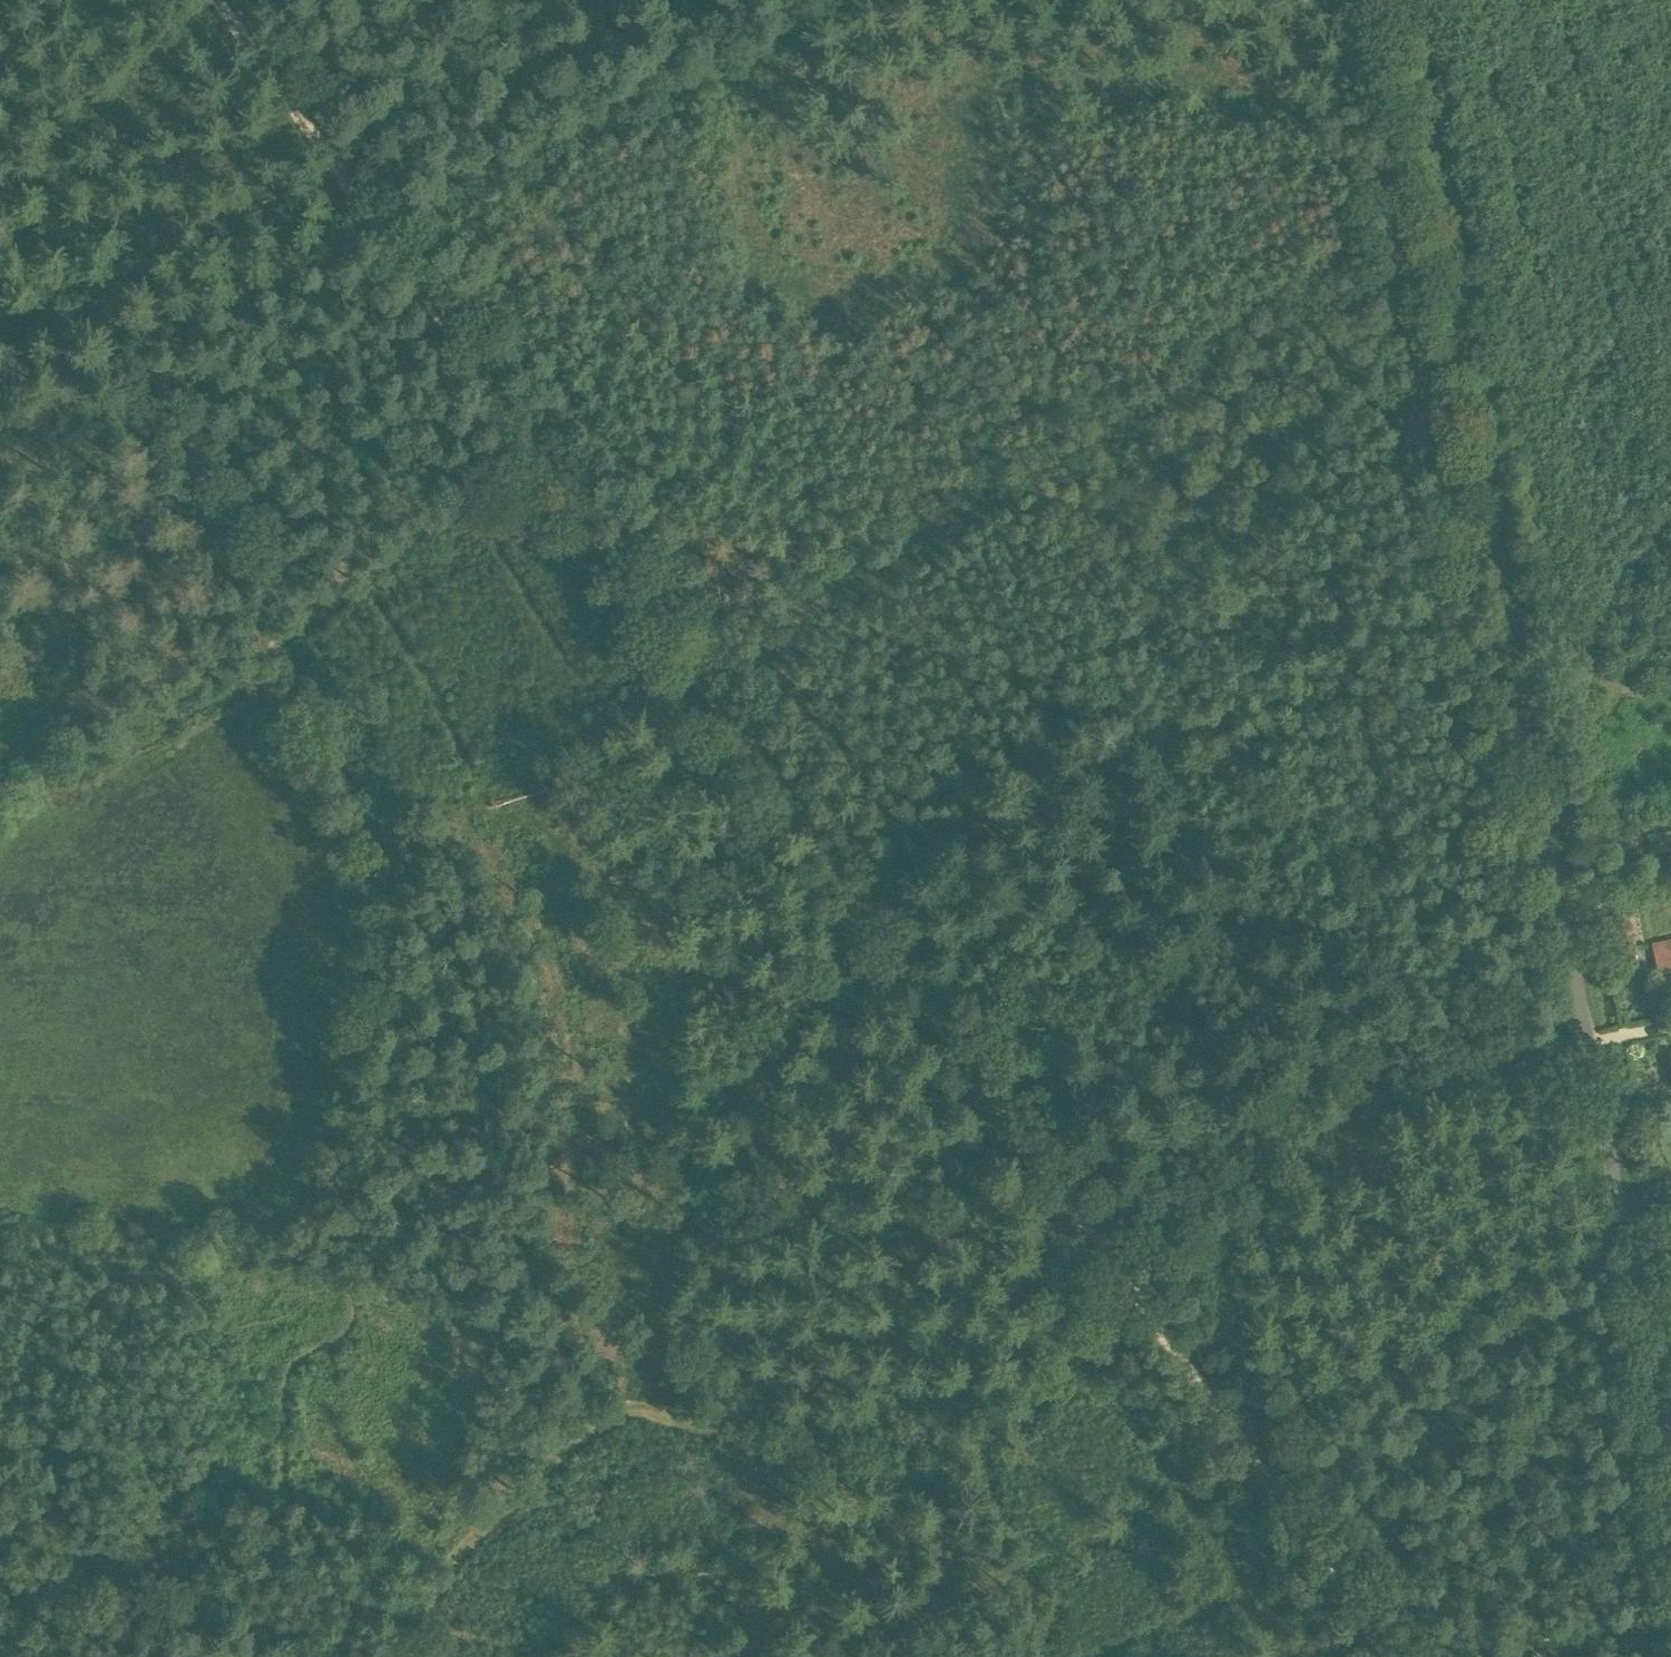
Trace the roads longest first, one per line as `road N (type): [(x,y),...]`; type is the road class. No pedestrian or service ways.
road 1 (unclassified): [(1670,1499),(1540,869),(1384,0)]
road 2 (track): [(1393,1656),(887,962),(563,497)]
road 3 (track): [(1126,1287),(1026,1404),(936,1469),(903,1476),(835,1471),(647,1424),(596,1436),(554,1463),(484,1544),(416,1656)]
road 4 (track): [(563,497),(216,0)]
road 5 (track): [(0,408),(86,382),(379,243)]
road 6 (track): [(86,382),(249,626)]

